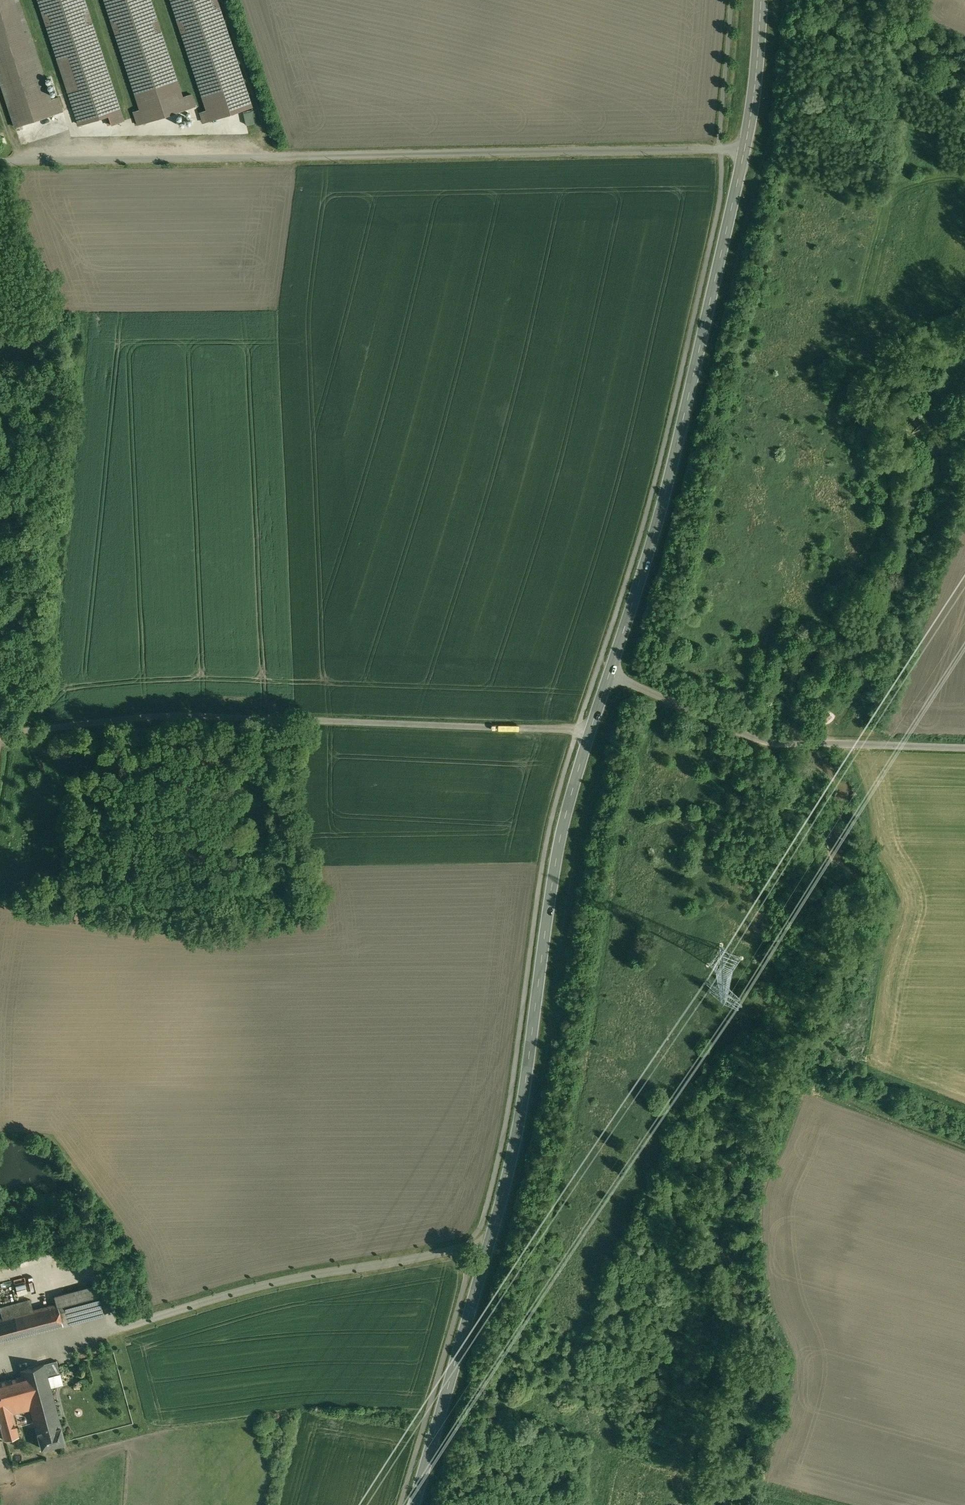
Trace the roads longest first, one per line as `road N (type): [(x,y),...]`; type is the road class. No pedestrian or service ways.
road 1 (secondary): [(412,1504),(516,1140),(558,849),(609,674)]
road 2 (secondary): [(609,674),(667,485),(744,157),(762,0)]
road 3 (unclassified): [(964,749),(776,747),(609,674)]

